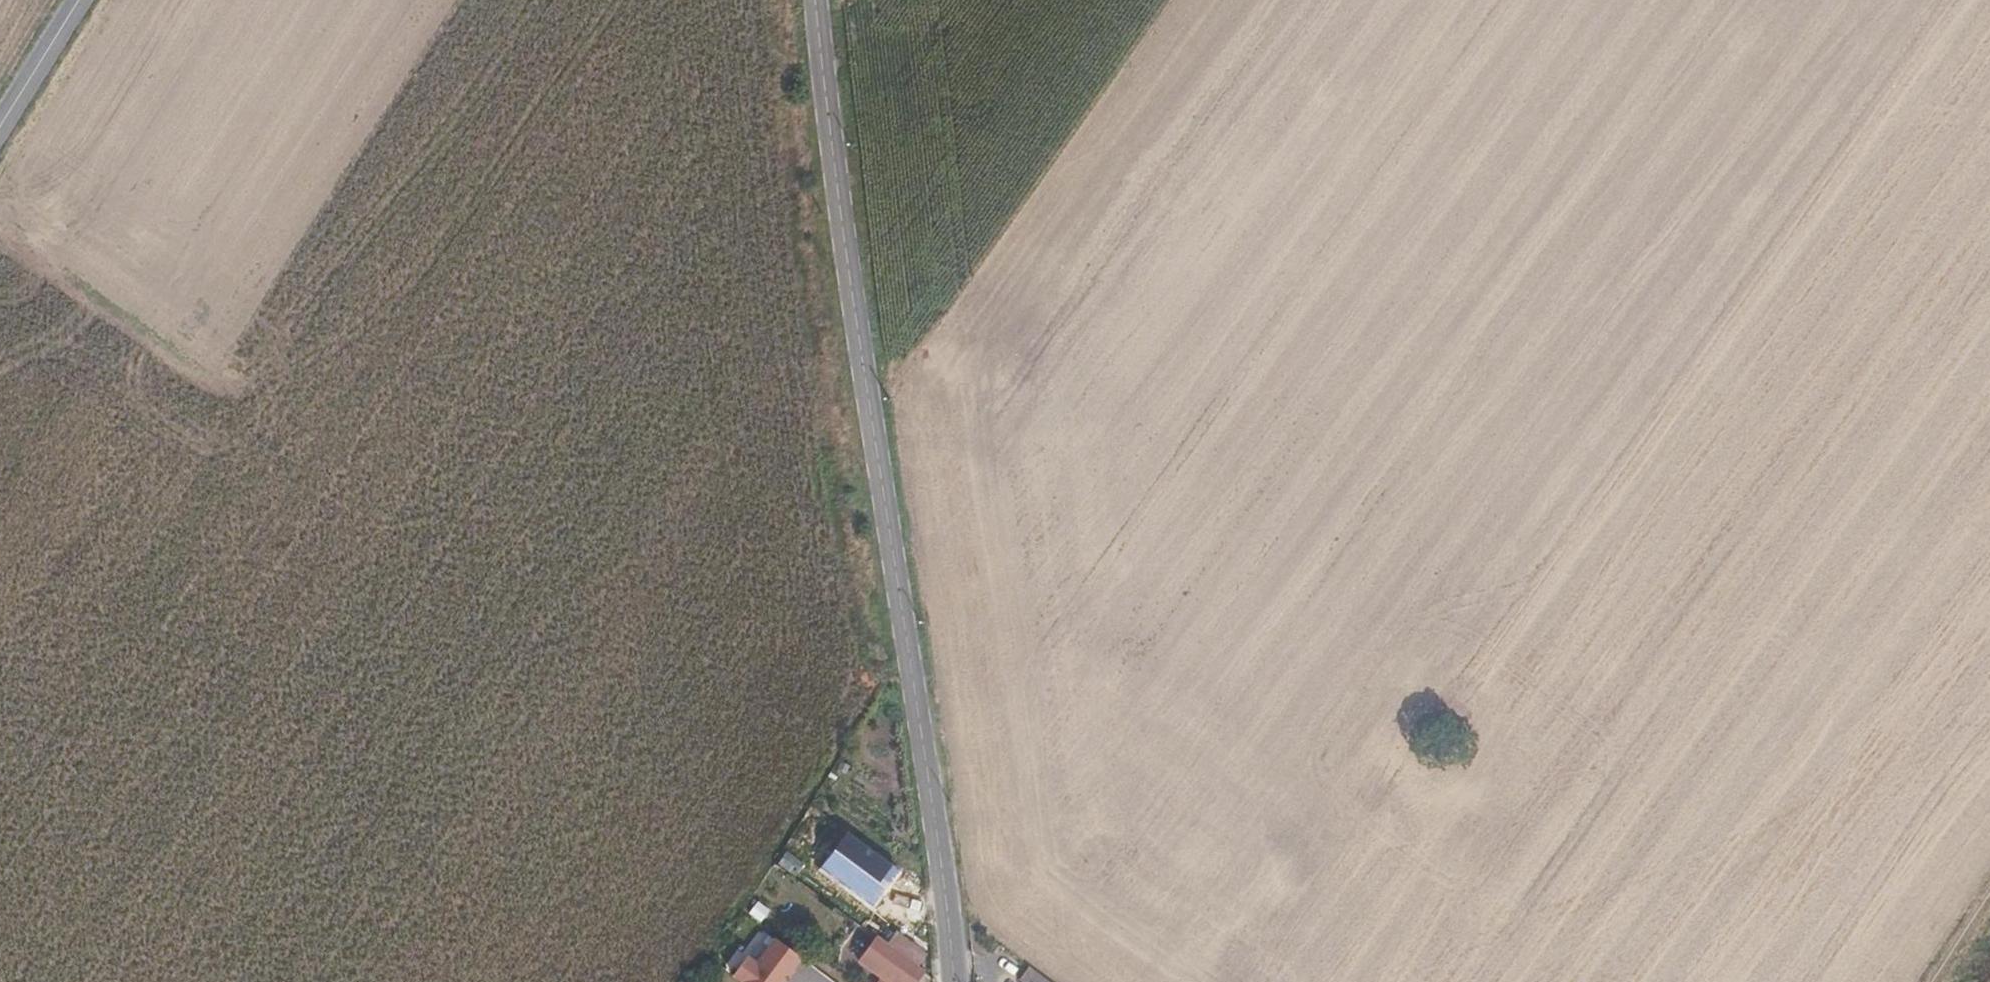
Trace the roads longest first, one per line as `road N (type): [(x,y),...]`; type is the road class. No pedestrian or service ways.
road 1 (residential): [(955,981),(840,207),(819,0)]
road 2 (tertiary): [(0,128),(80,0)]

